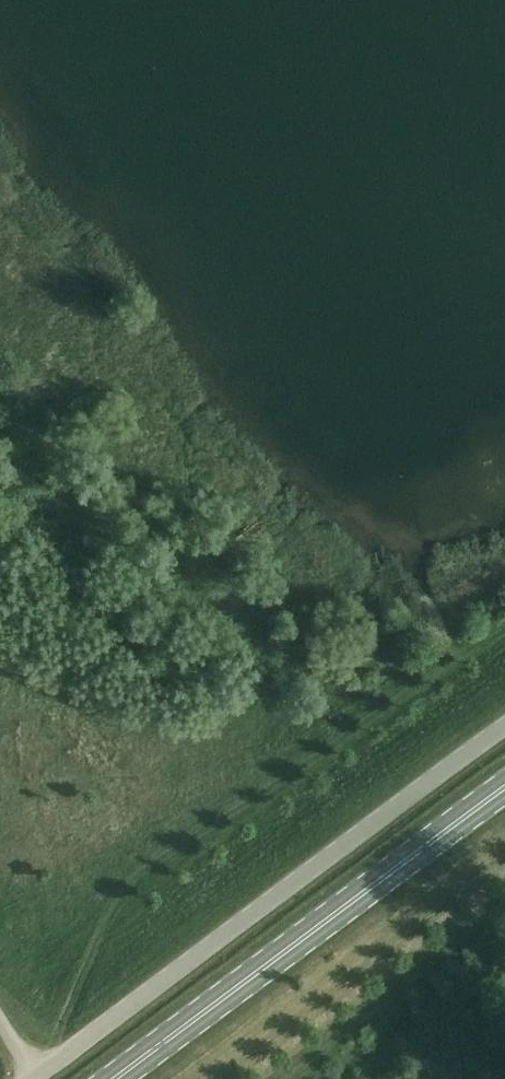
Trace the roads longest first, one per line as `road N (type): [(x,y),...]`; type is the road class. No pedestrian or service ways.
road 1 (unclassified): [(33,1078),(504,725)]
road 2 (primary): [(115,1078),(504,787)]

